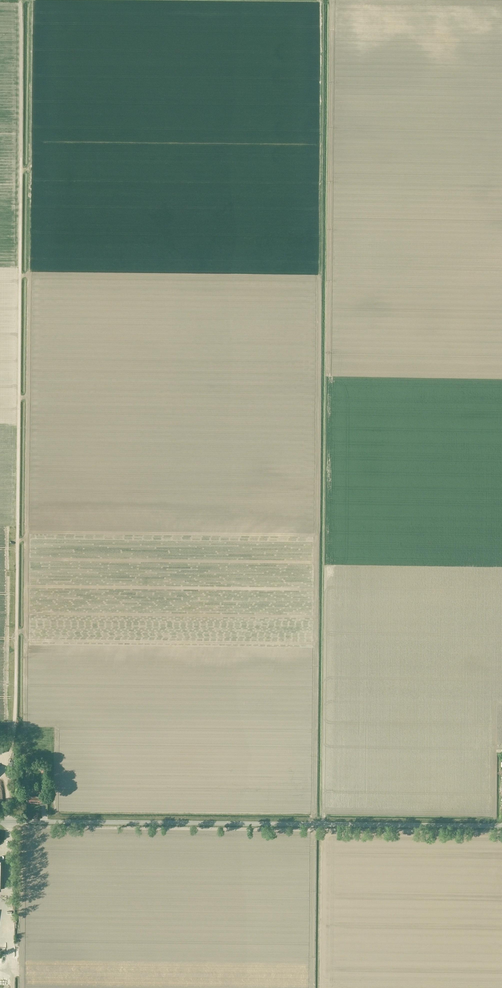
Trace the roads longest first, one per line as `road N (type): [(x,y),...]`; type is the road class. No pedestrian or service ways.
road 1 (unclassified): [(501,826),(0,821)]

